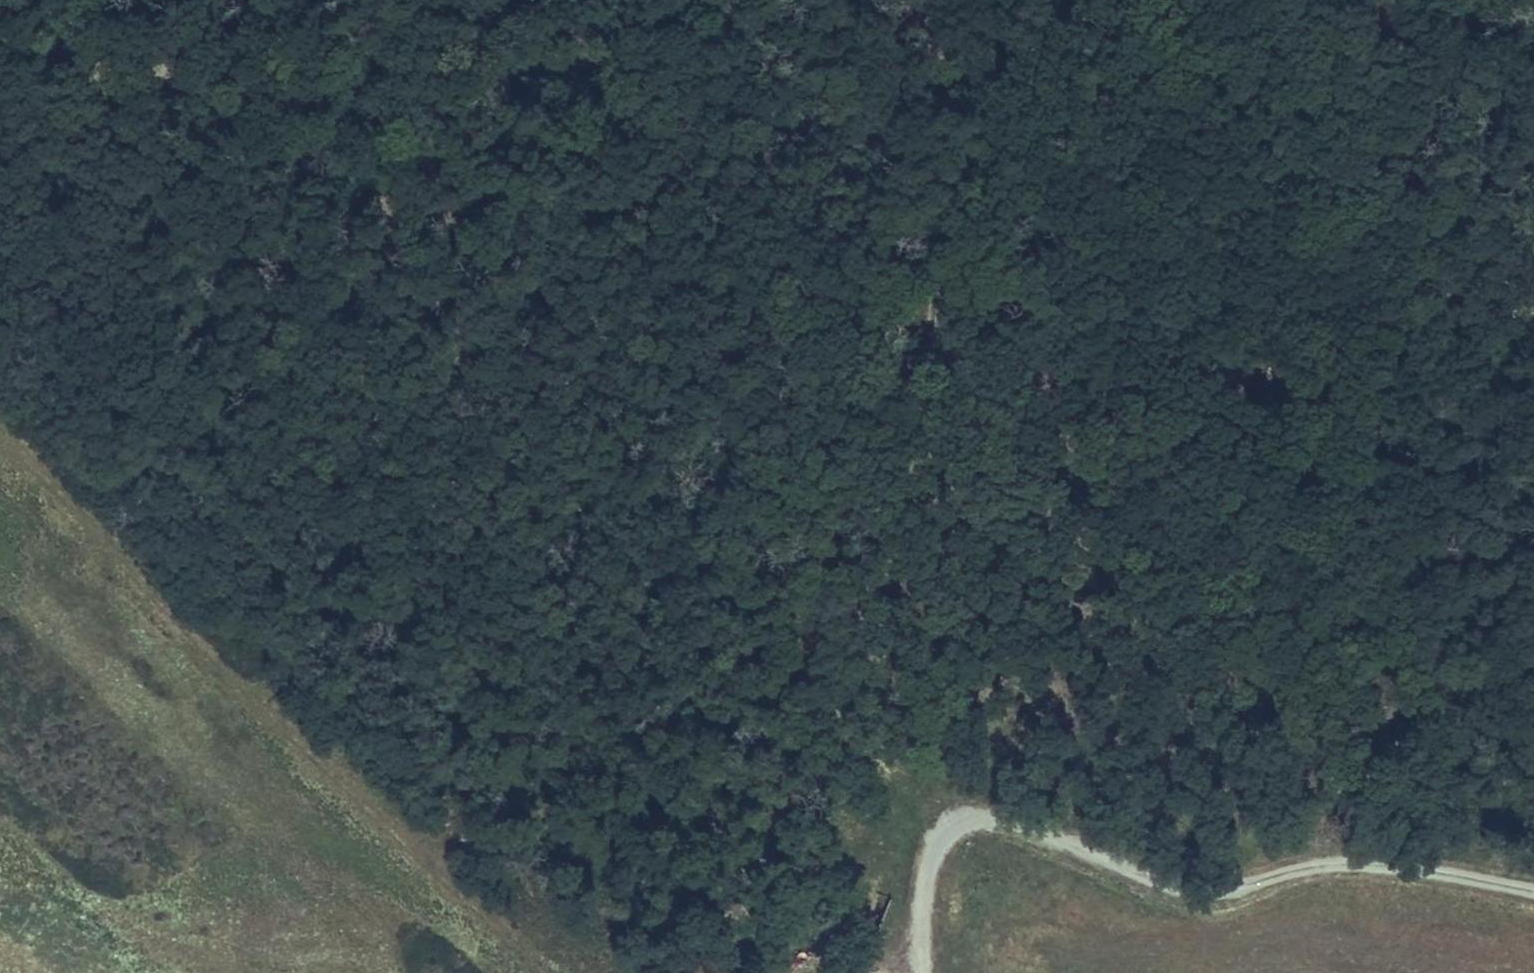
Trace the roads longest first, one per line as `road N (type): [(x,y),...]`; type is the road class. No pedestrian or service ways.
road 1 (track): [(912,972),(907,961),(946,894),(995,857),(1039,846),(1220,904),(1451,874),(1533,892)]

